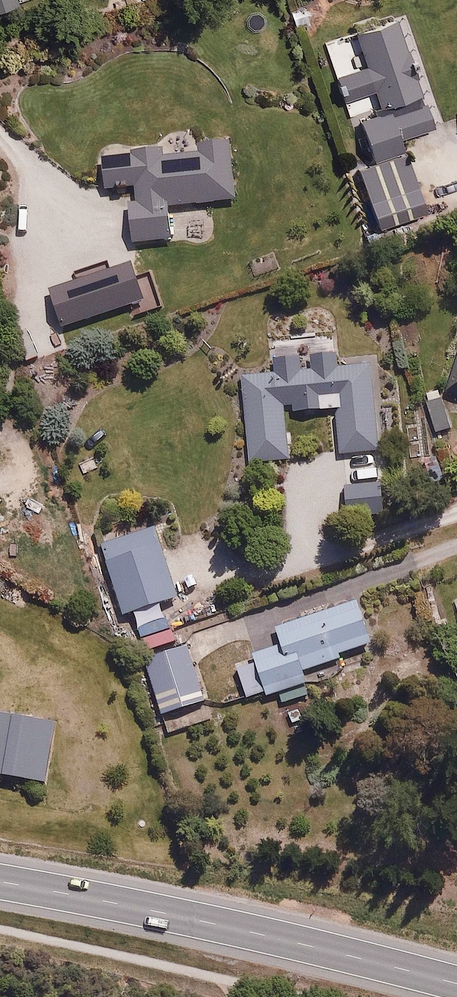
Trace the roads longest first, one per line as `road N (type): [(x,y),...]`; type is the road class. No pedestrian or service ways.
road 1 (primary): [(0,881),(456,983)]

